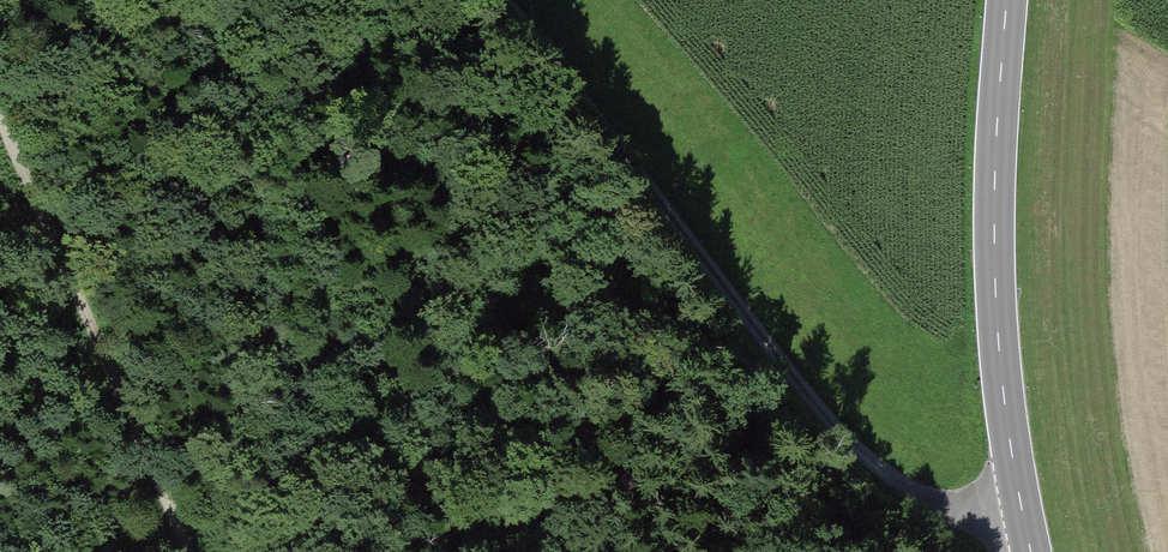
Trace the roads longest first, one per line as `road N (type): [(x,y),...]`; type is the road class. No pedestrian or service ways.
road 1 (track): [(1024,529),(887,480),(503,0)]
road 2 (secondary): [(1031,551),(1003,409),(992,226),(1006,0)]
road 3 (track): [(200,551),(148,404),(0,68)]

